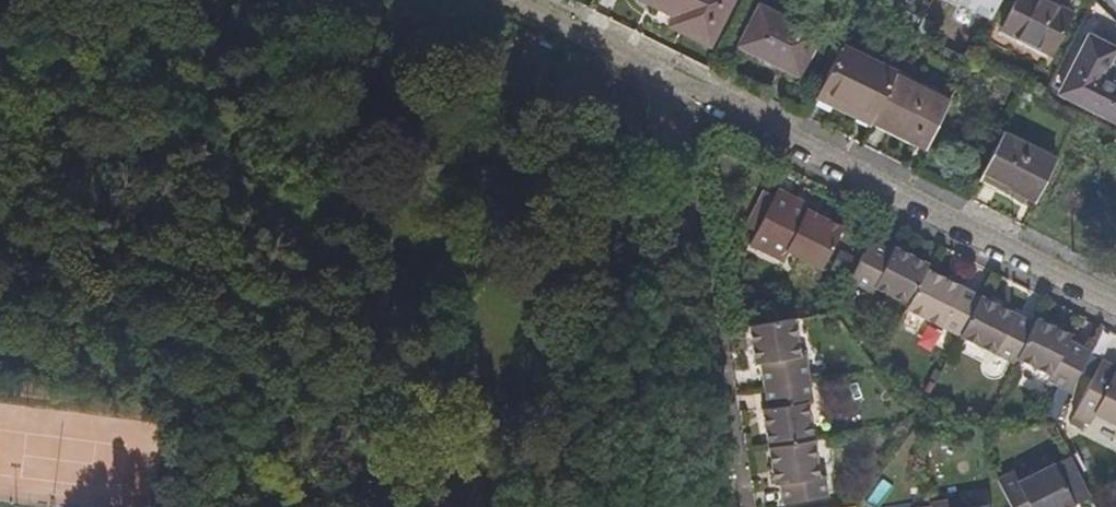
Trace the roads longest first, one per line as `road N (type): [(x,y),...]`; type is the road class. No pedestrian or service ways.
road 1 (residential): [(1115,308),(681,84)]
road 2 (residential): [(749,506),(681,84)]
road 3 (residential): [(681,84),(521,0)]

